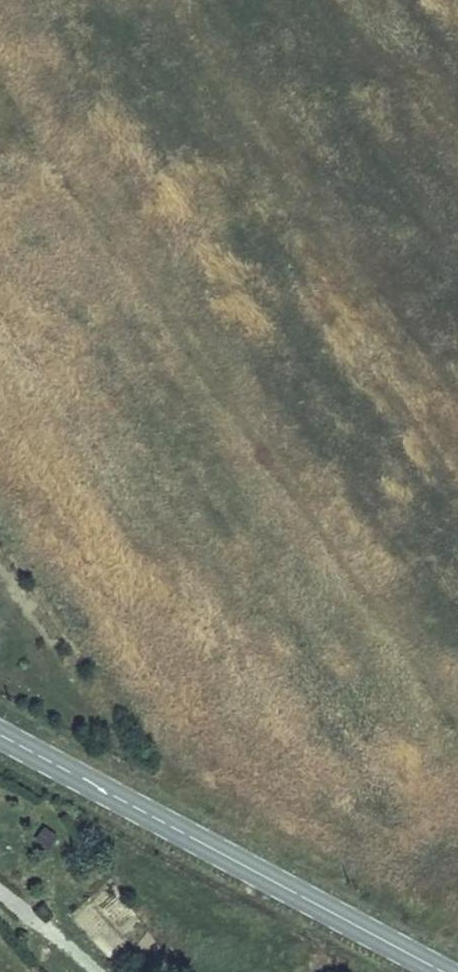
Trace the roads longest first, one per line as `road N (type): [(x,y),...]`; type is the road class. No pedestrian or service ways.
road 1 (secondary): [(443,971),(0,735)]

